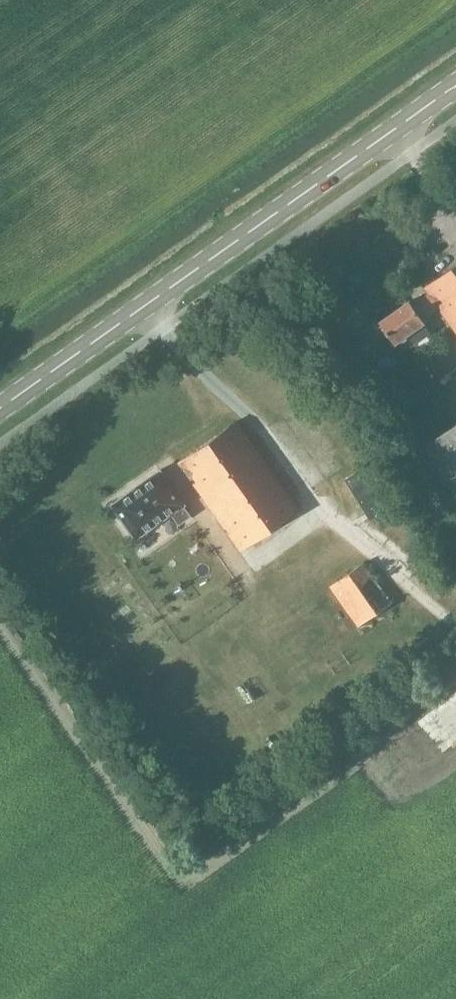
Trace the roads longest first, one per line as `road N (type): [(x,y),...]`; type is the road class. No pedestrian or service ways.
road 1 (secondary): [(0,408),(455,85)]

